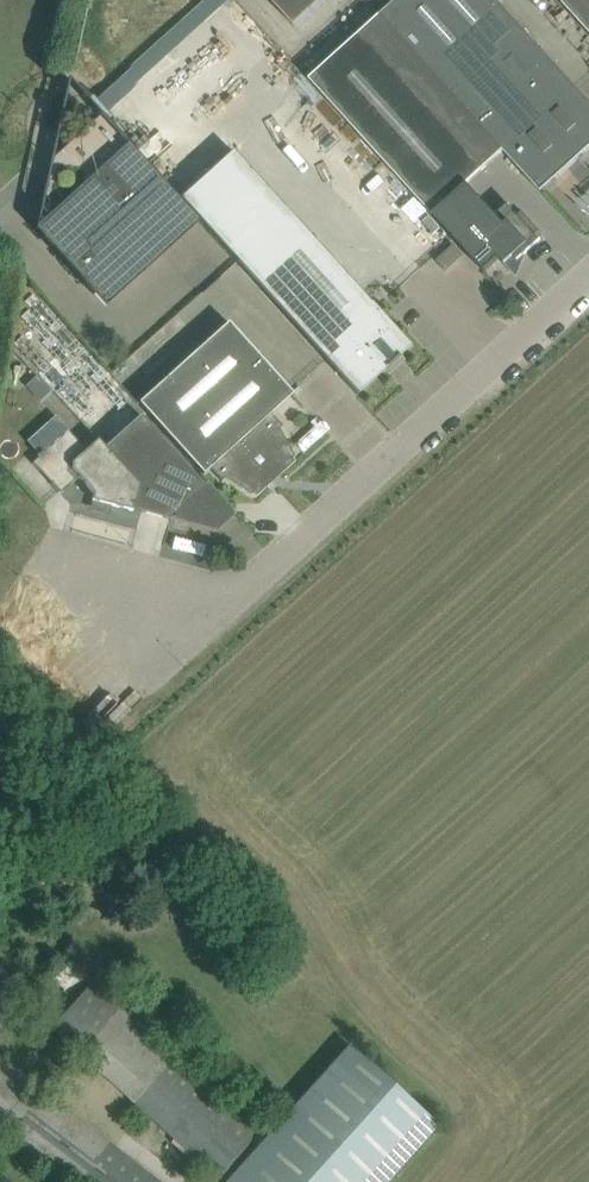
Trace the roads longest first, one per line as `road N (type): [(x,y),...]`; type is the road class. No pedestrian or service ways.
road 1 (unclassified): [(141,684),(588,282)]

